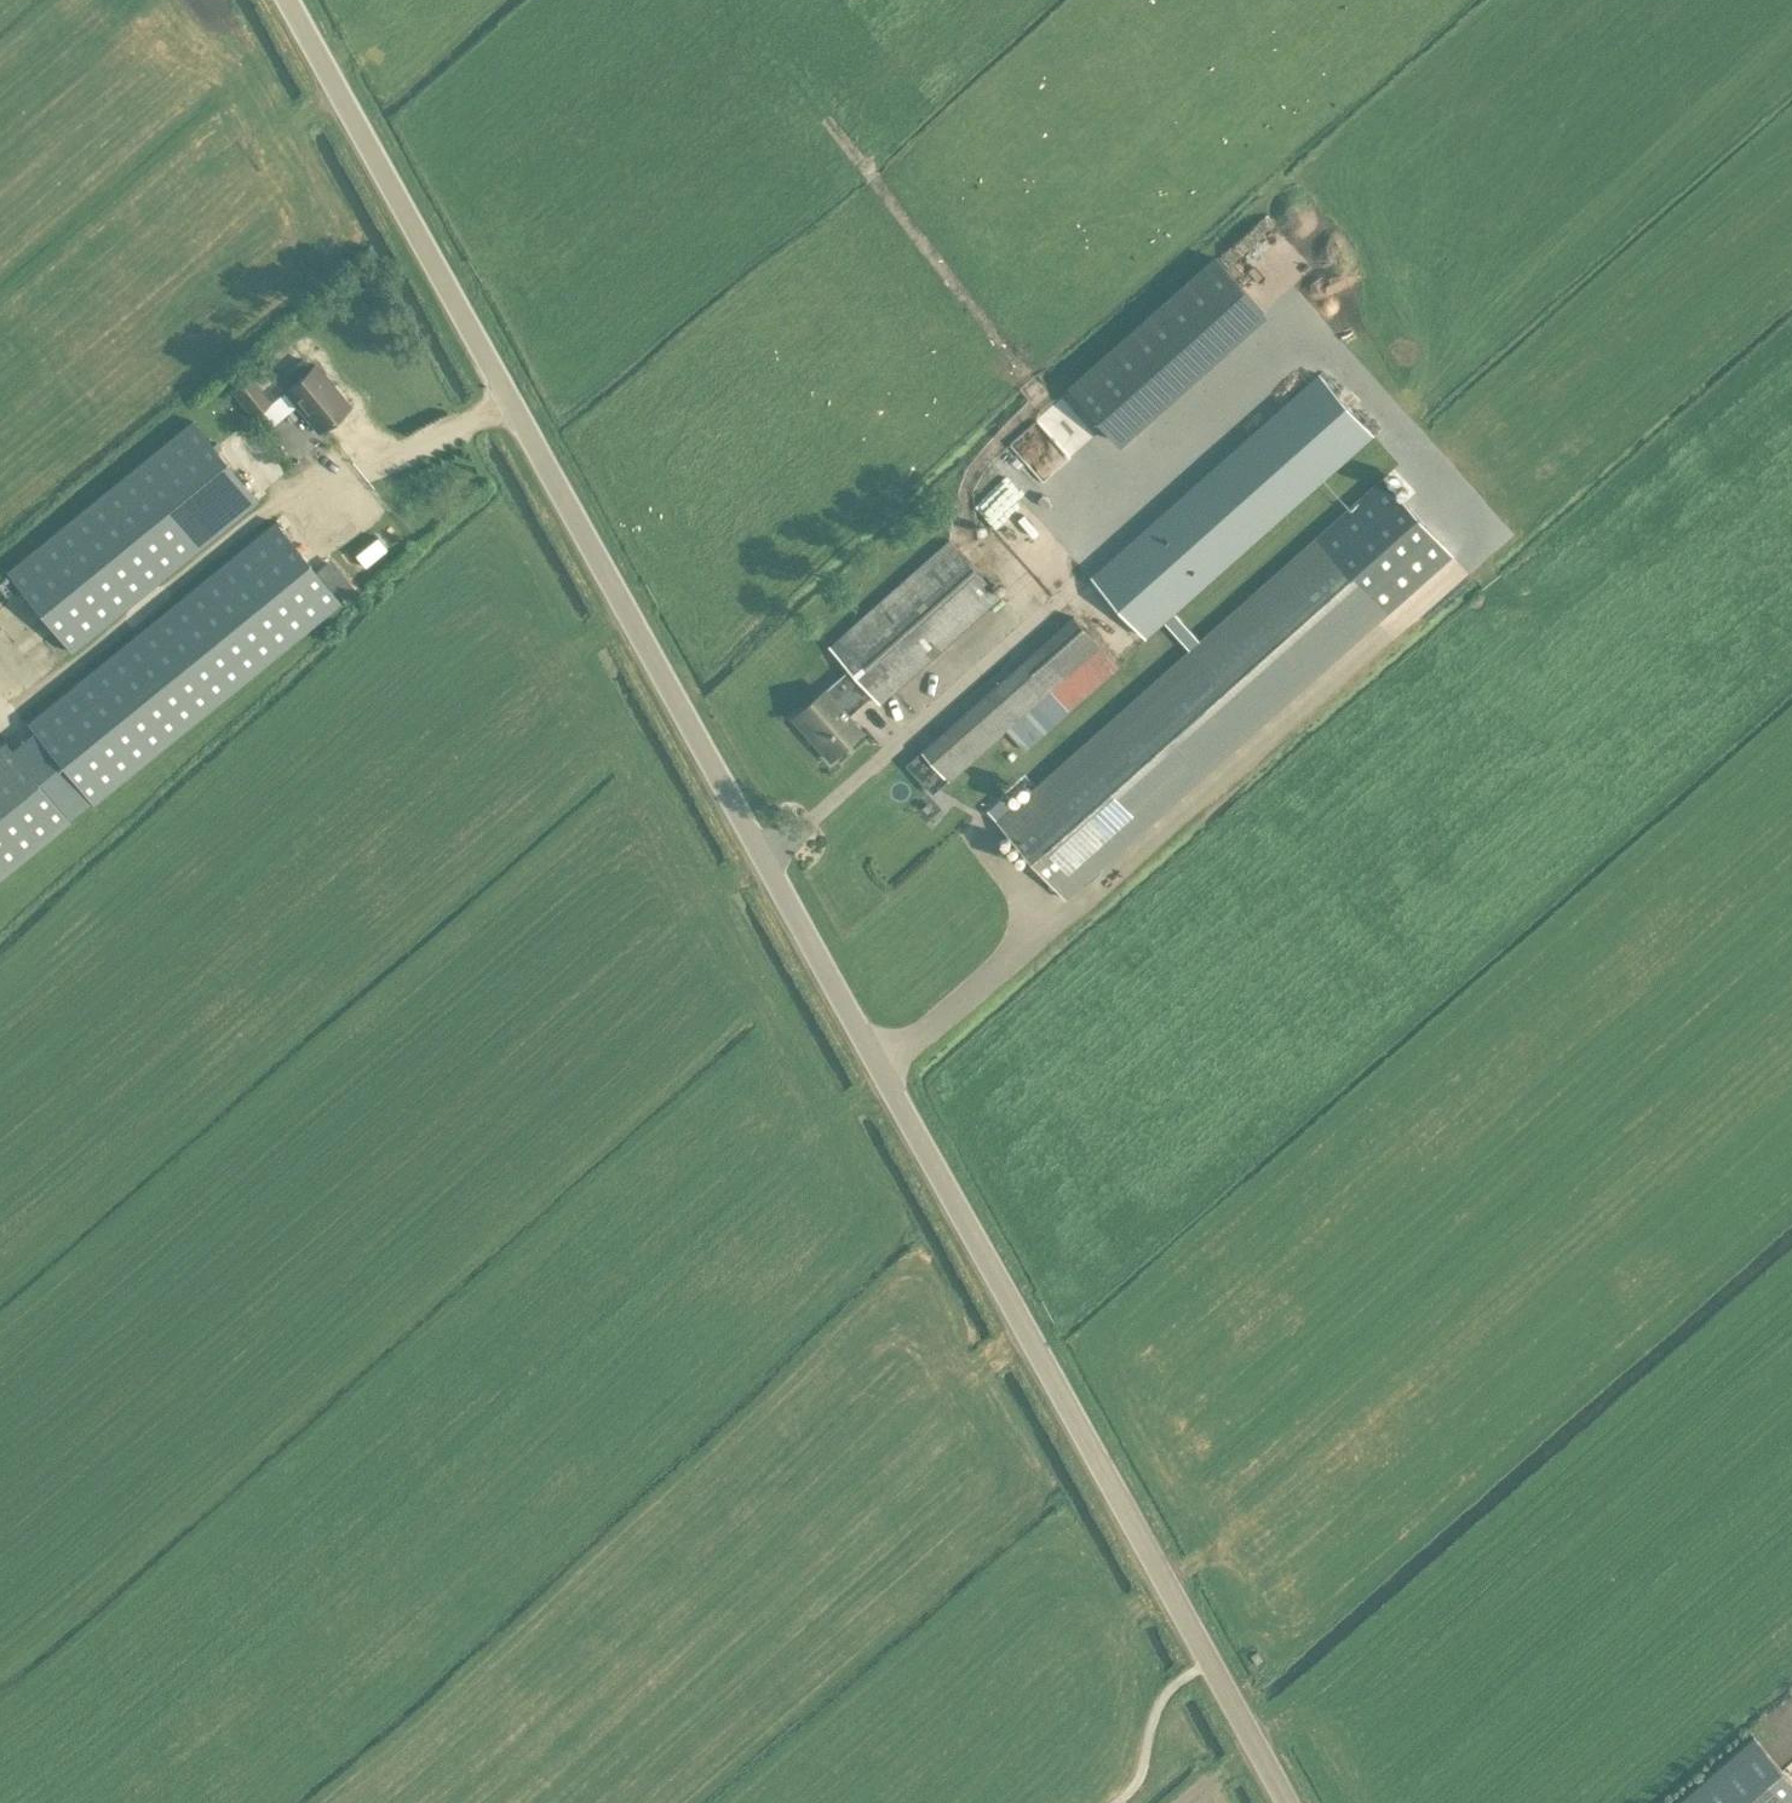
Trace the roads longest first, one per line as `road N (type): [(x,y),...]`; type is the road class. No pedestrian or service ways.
road 1 (tertiary): [(1291,1802),(699,740),(273,0)]

